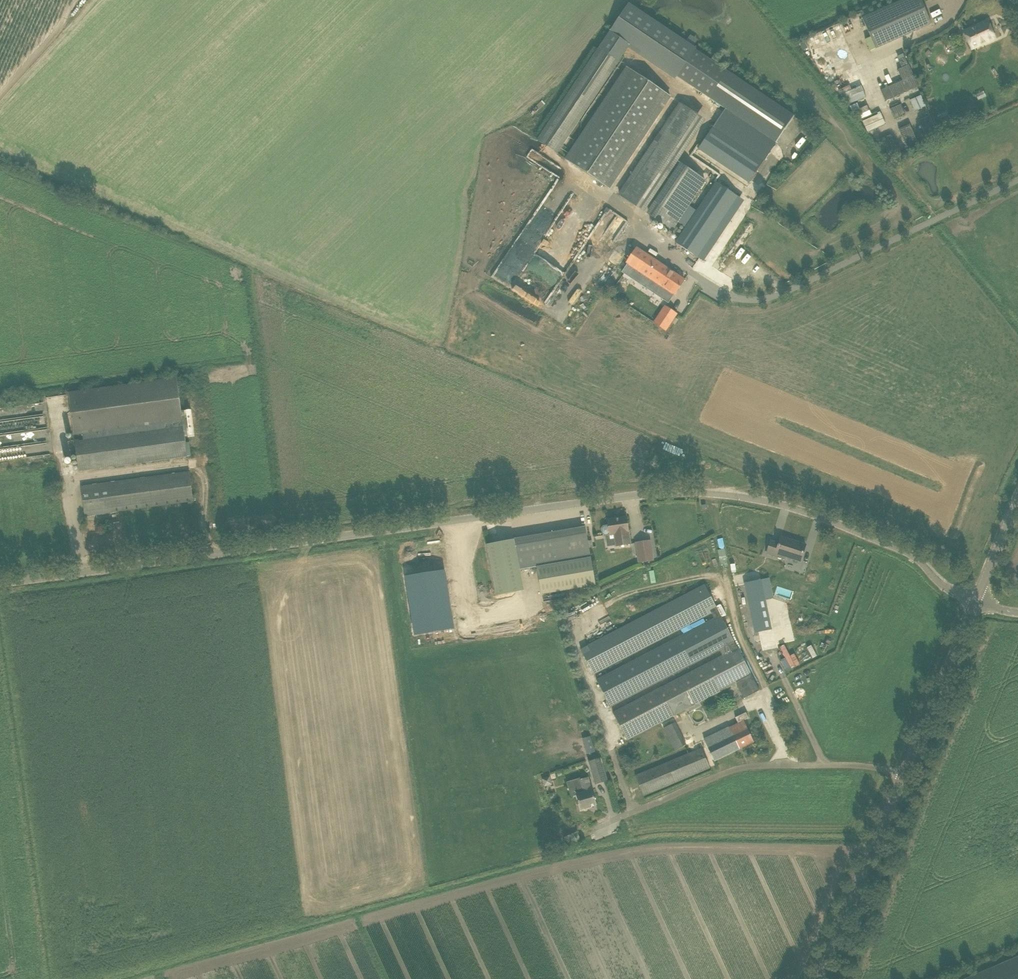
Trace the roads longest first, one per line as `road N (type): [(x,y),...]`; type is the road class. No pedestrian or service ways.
road 1 (unclassified): [(0,586),(583,503),(710,494),(755,498),(895,548),(940,587),(976,605)]
road 2 (tertiary): [(805,978),(976,605)]
road 3 (unclassified): [(687,272),(734,296),(773,293),(1017,174)]
road 4 (track): [(713,494),(728,609),(765,694)]
road 5 (track): [(724,577),(603,605)]

